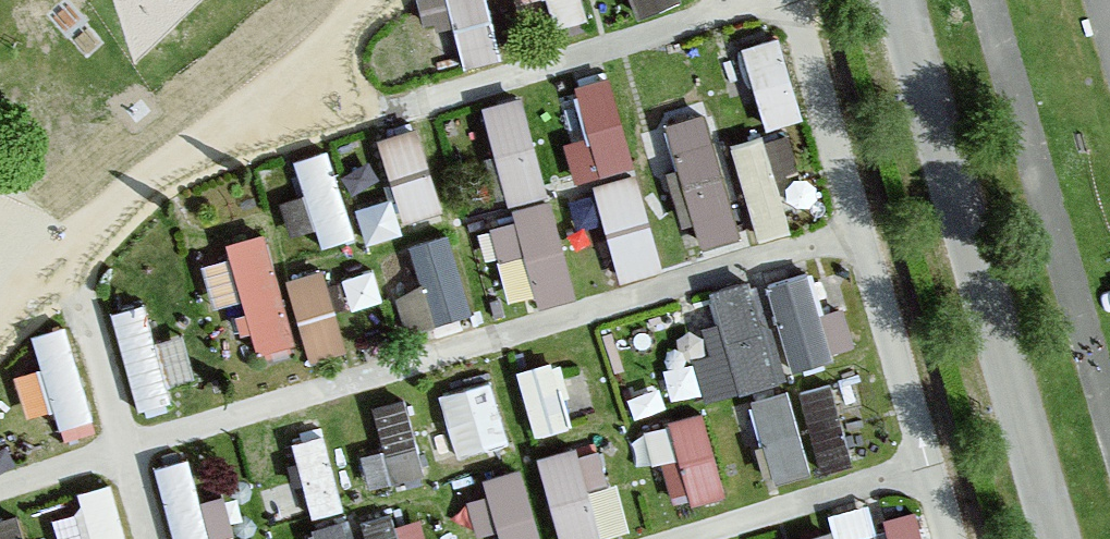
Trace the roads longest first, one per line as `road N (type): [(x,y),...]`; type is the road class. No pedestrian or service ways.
road 1 (unclassified): [(897,0),(1055,538)]

